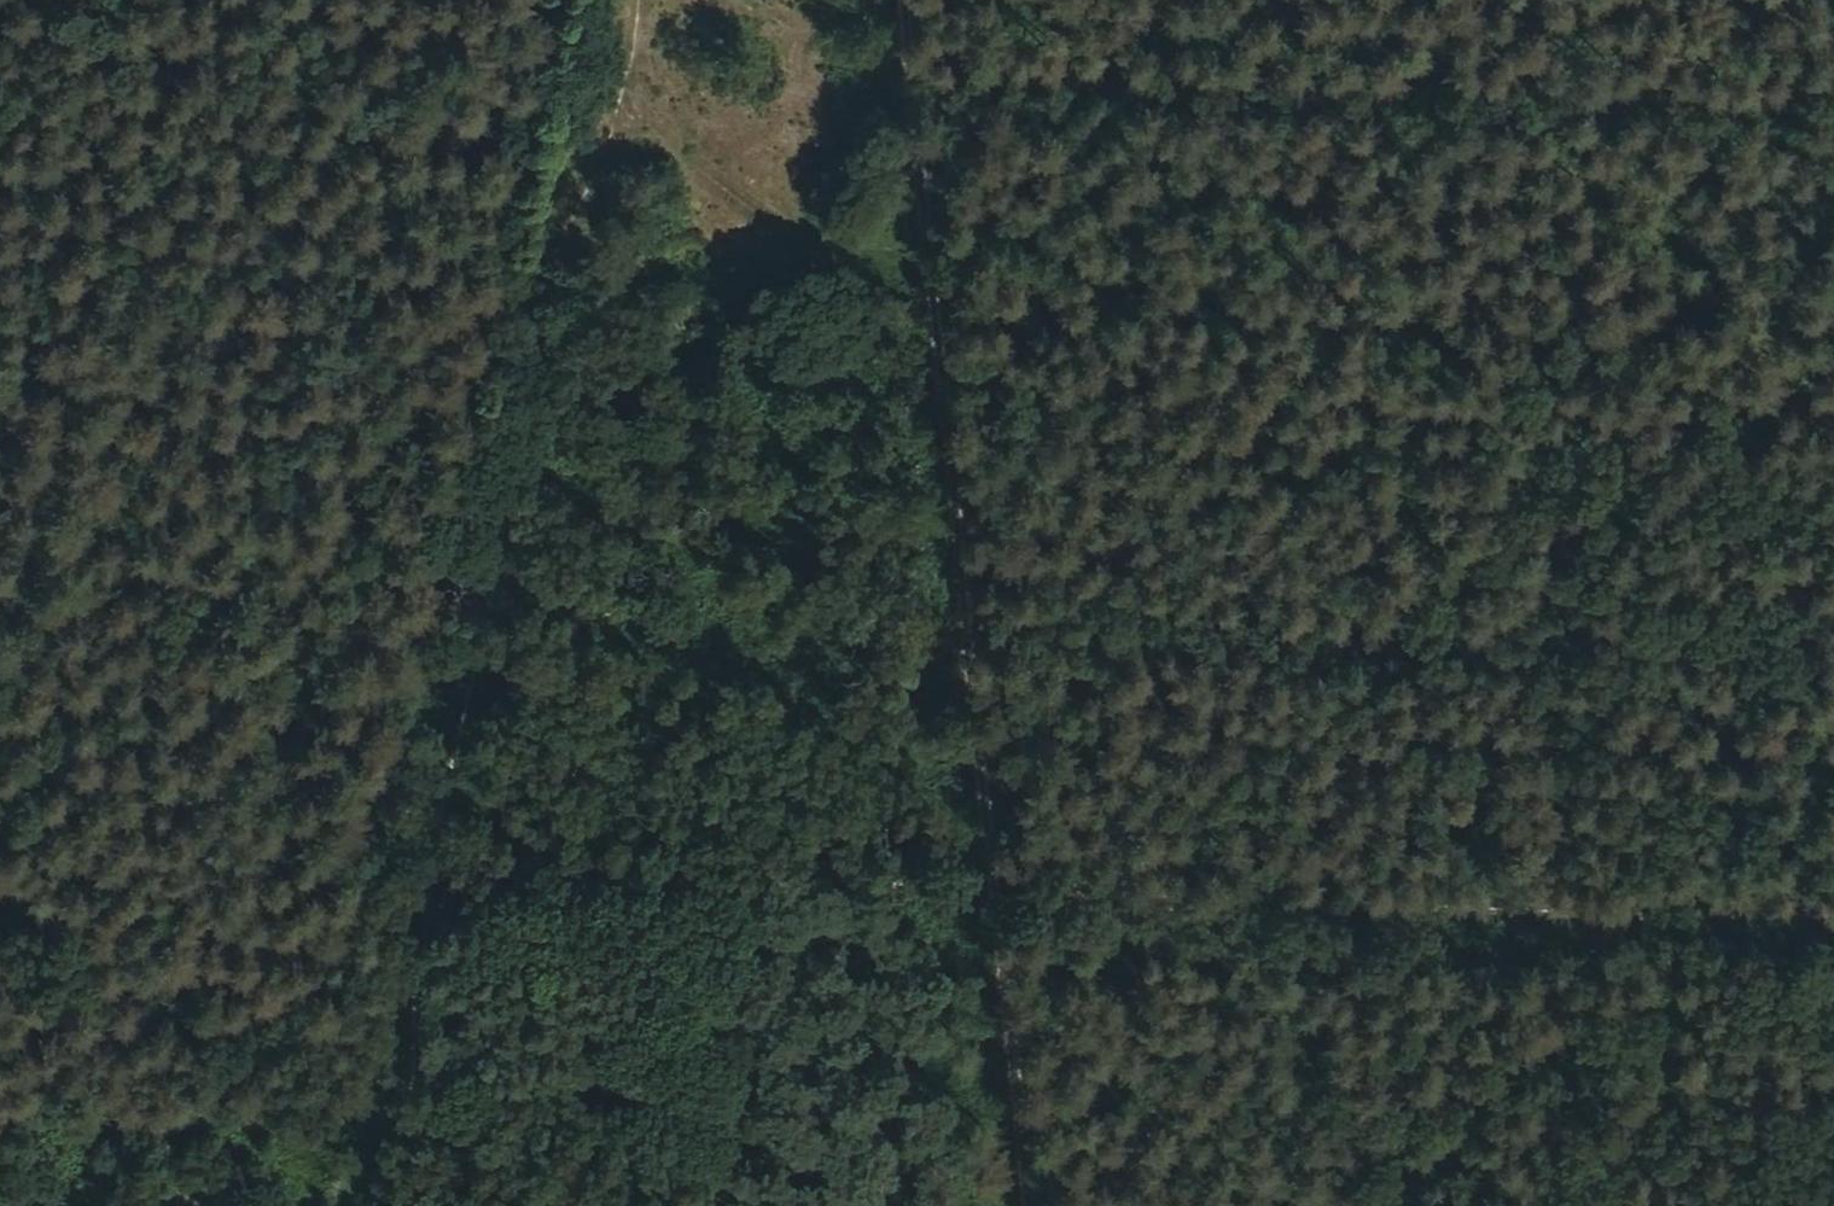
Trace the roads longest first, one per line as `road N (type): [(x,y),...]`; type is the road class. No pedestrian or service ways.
road 1 (track): [(904,0),(1008,885)]
road 2 (track): [(1833,922),(1535,918),(1008,885)]
road 3 (track): [(1008,885),(1040,1205)]

